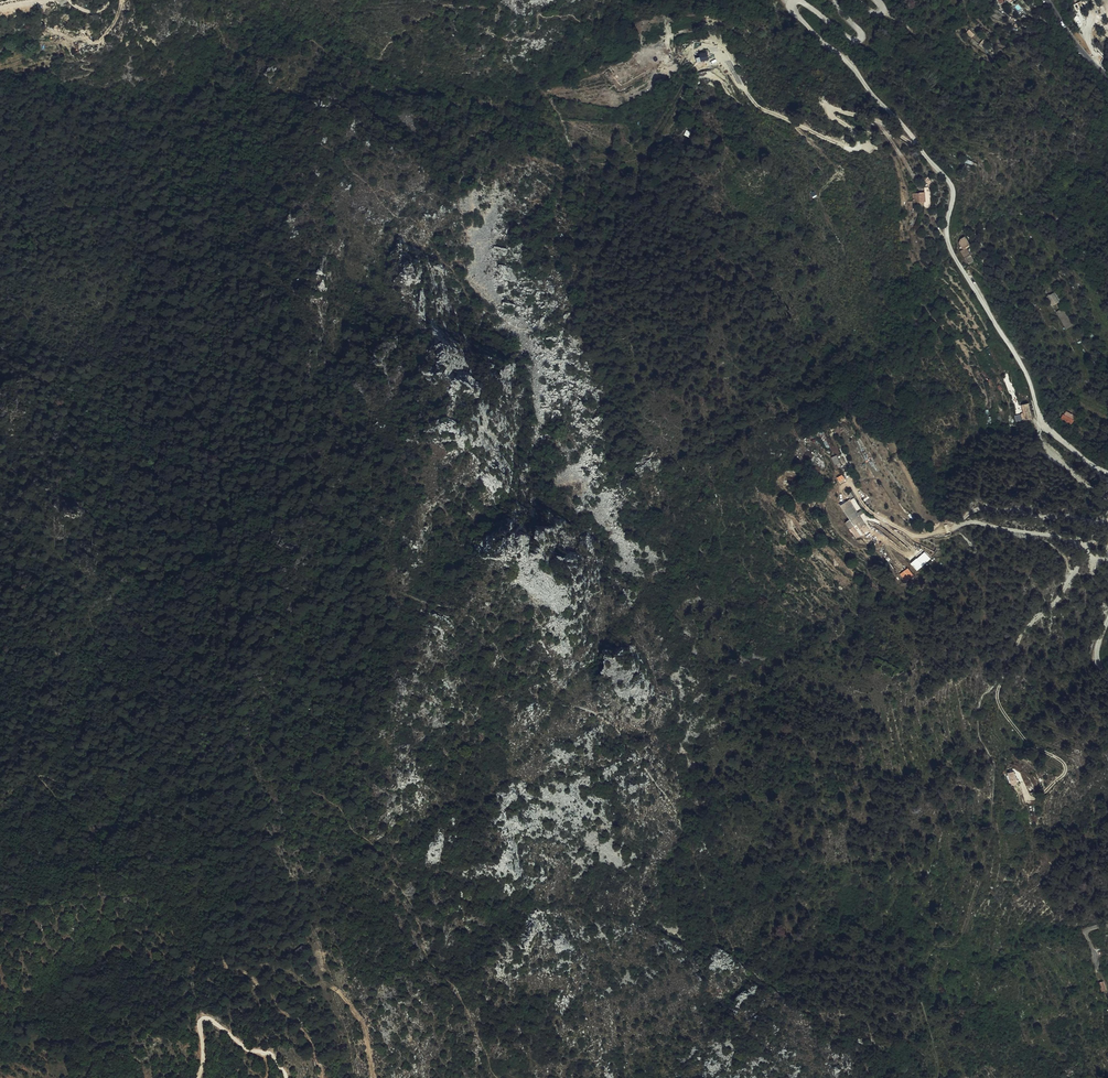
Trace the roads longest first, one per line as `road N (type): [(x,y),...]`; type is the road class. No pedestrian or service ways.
road 1 (unclassified): [(791,0),(951,185),(950,249),(1026,374),(1041,421),(1107,473)]
road 2 (track): [(1083,545),(969,521),(915,535),(860,501)]
road 3 (track): [(1002,677),(997,696),(1010,721),(1032,748),(1066,767),(1044,788),(1024,767),(1032,801),(1021,786)]
road 4 (track): [(196,1077),(203,1018),(273,1056),(286,1077)]
road 5 (unclassified): [(831,0),(859,31),(858,40),(799,0)]
road 6 (track): [(1070,577),(1026,630),(1002,677)]

